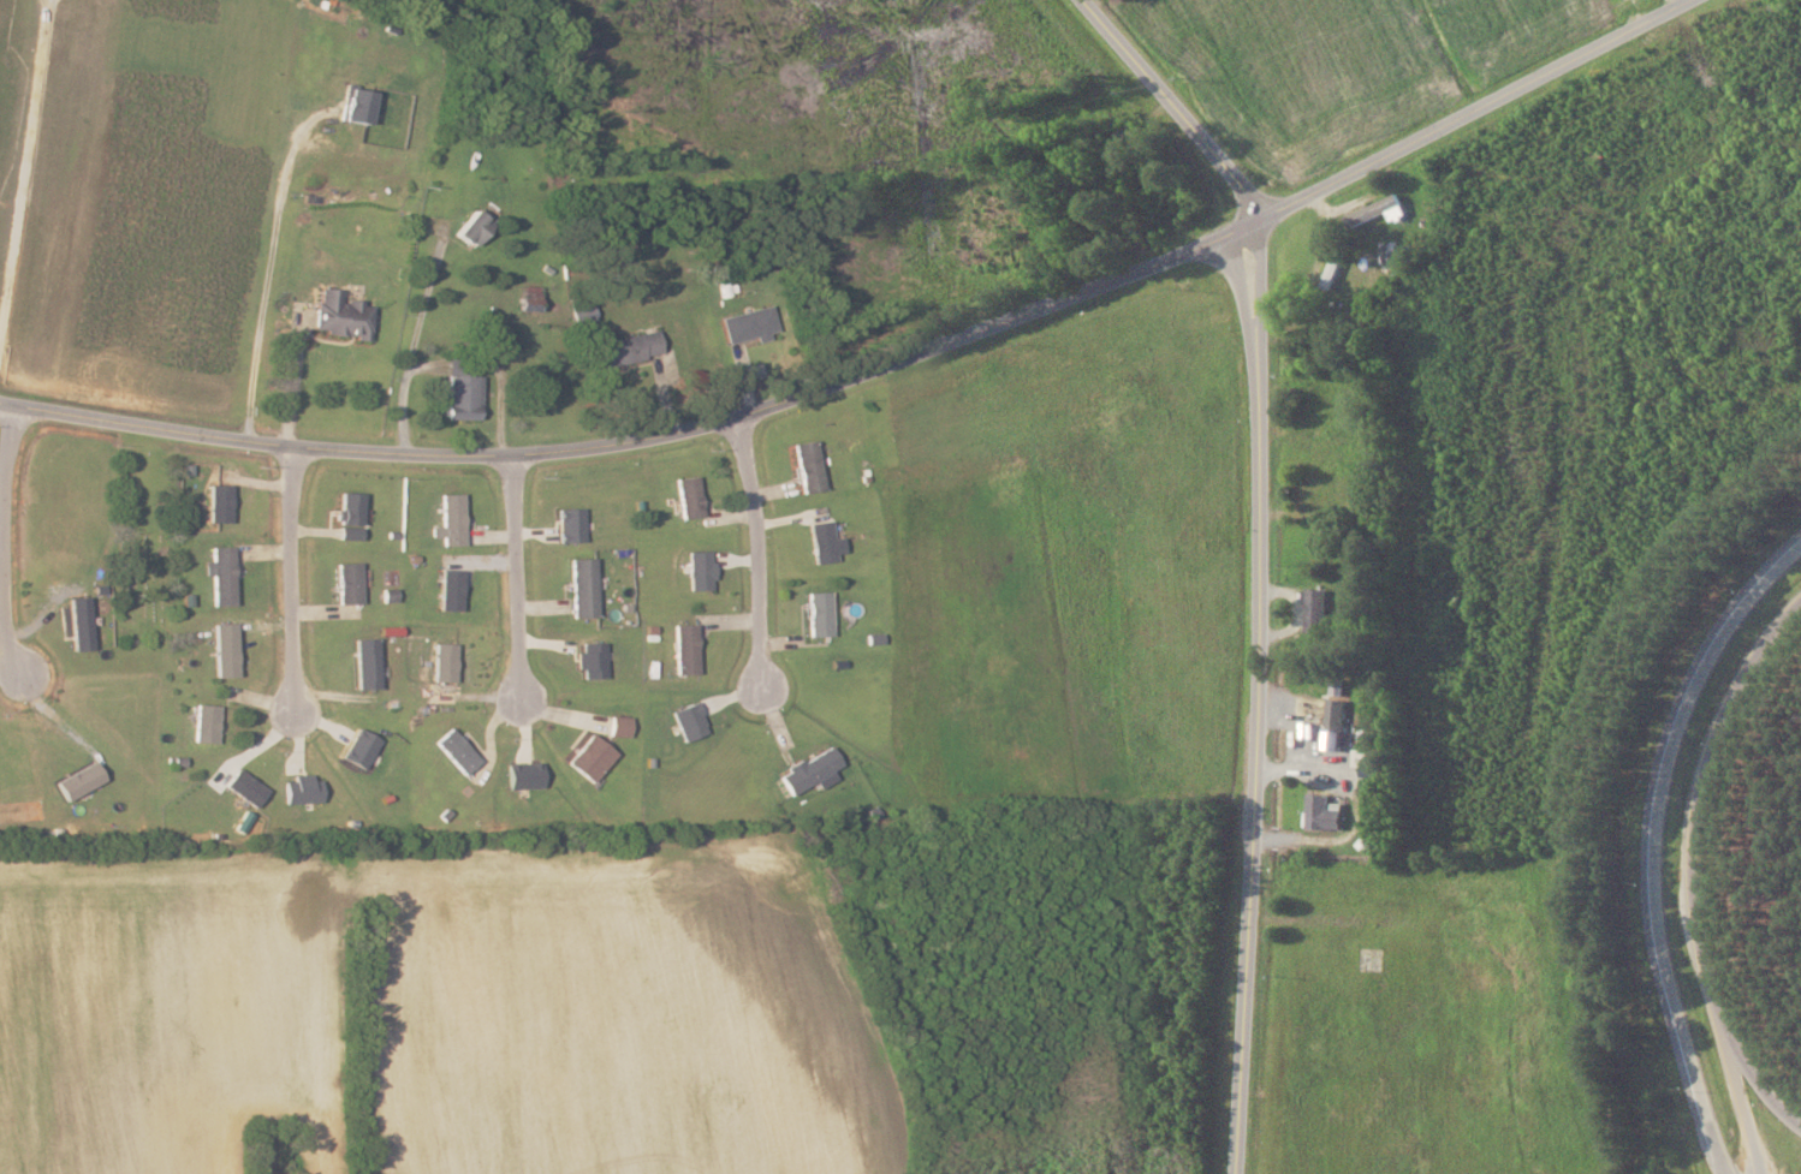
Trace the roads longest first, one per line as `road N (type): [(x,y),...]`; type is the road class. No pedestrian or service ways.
road 1 (residential): [(0,402),(292,447),(409,453),(512,454),(685,430),(1256,230),(1703,0)]
road 2 (residential): [(1237,1173),(1264,595),(1256,230),(1247,192),(1083,0)]
road 3 (motorway): [(1800,553),(1738,622),(1705,684),(1665,806),(1668,953),(1730,1173)]
road 4 (motorway): [(1800,1117),(1771,1091),(1728,1008),(1705,937),(1698,877),(1711,758),(1763,650),(1800,608)]
road 5 (residential): [(14,405),(5,475),(5,644),(22,673)]
road 6 (residential): [(741,416),(759,549),(762,687)]
road 7 (residential): [(292,447),(293,711)]
road 8 (residential): [(512,454),(518,704)]
road 9 (motorway): [(1769,1173),(1705,937)]

